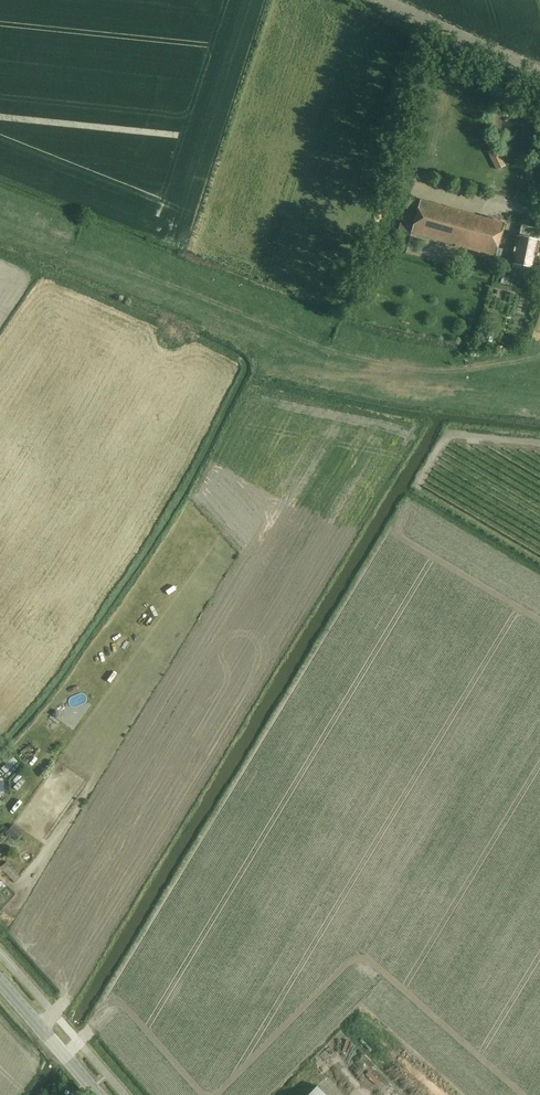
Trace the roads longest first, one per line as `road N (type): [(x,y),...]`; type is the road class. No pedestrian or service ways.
road 1 (secondary): [(100,1094),(0,981)]

